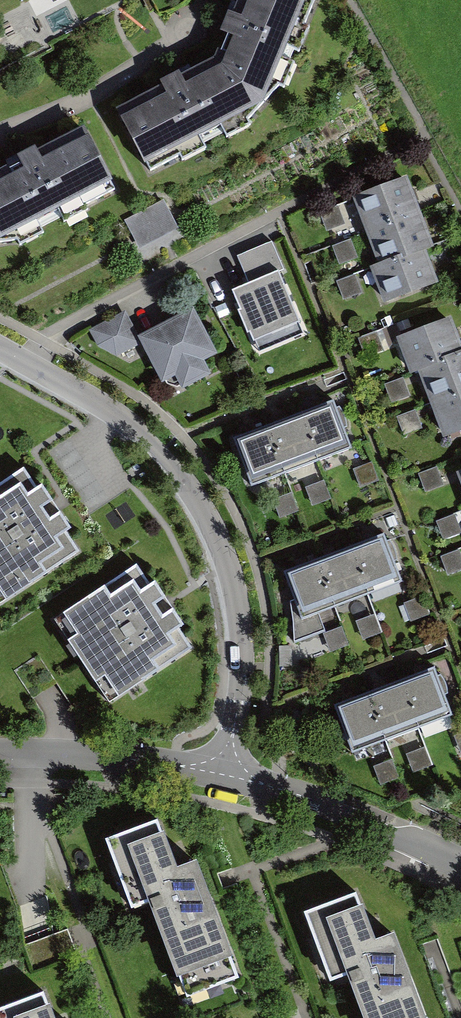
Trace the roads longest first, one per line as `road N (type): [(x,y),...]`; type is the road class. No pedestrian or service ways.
road 1 (residential): [(0,350),(101,404),(158,450),(199,503),(229,573),(240,632),(238,703),(224,773)]
road 2 (residential): [(460,865),(339,811),(224,773)]
road 3 (residential): [(224,773),(89,753),(0,755)]

